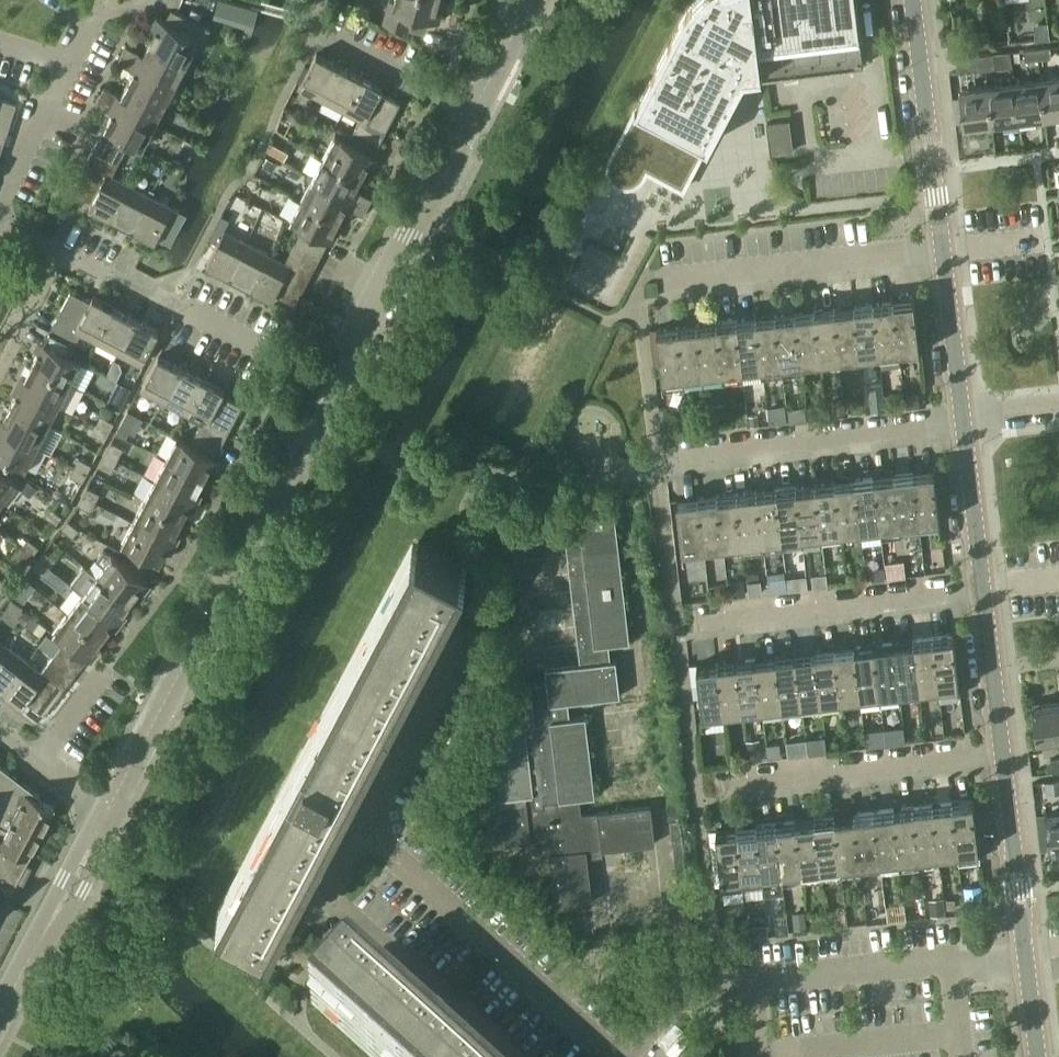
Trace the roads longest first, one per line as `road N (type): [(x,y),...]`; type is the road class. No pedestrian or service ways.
road 1 (residential): [(503,1056),(330,895),(466,642)]
road 2 (tertiary): [(107,812),(333,384)]
road 3 (residential): [(1027,950),(717,988),(673,1003),(621,1056)]
road 4 (tertiary): [(333,384),(533,0)]
road 5 (residential): [(694,788),(1003,747)]
road 6 (residential): [(697,619),(983,589)]
road 7 (residential): [(678,453),(963,423)]
road 8 (residential): [(657,280),(942,252)]
road 9 (tertiary): [(942,252),(912,0)]
road 10 (tertiary): [(3,1011),(107,812)]
road 11 (tertiary): [(1027,950),(1003,747)]
road 12 (tertiary): [(963,423),(942,252)]
road 13 (residential): [(333,384),(180,311)]
road 14 (tertiary): [(983,589),(963,423)]
road 15 (tertiary): [(1003,747),(983,589)]
road 16 (residential): [(0,198),(74,62)]
road 17 (residential): [(107,812),(0,732)]
road 18 (residential): [(0,369),(57,257)]

